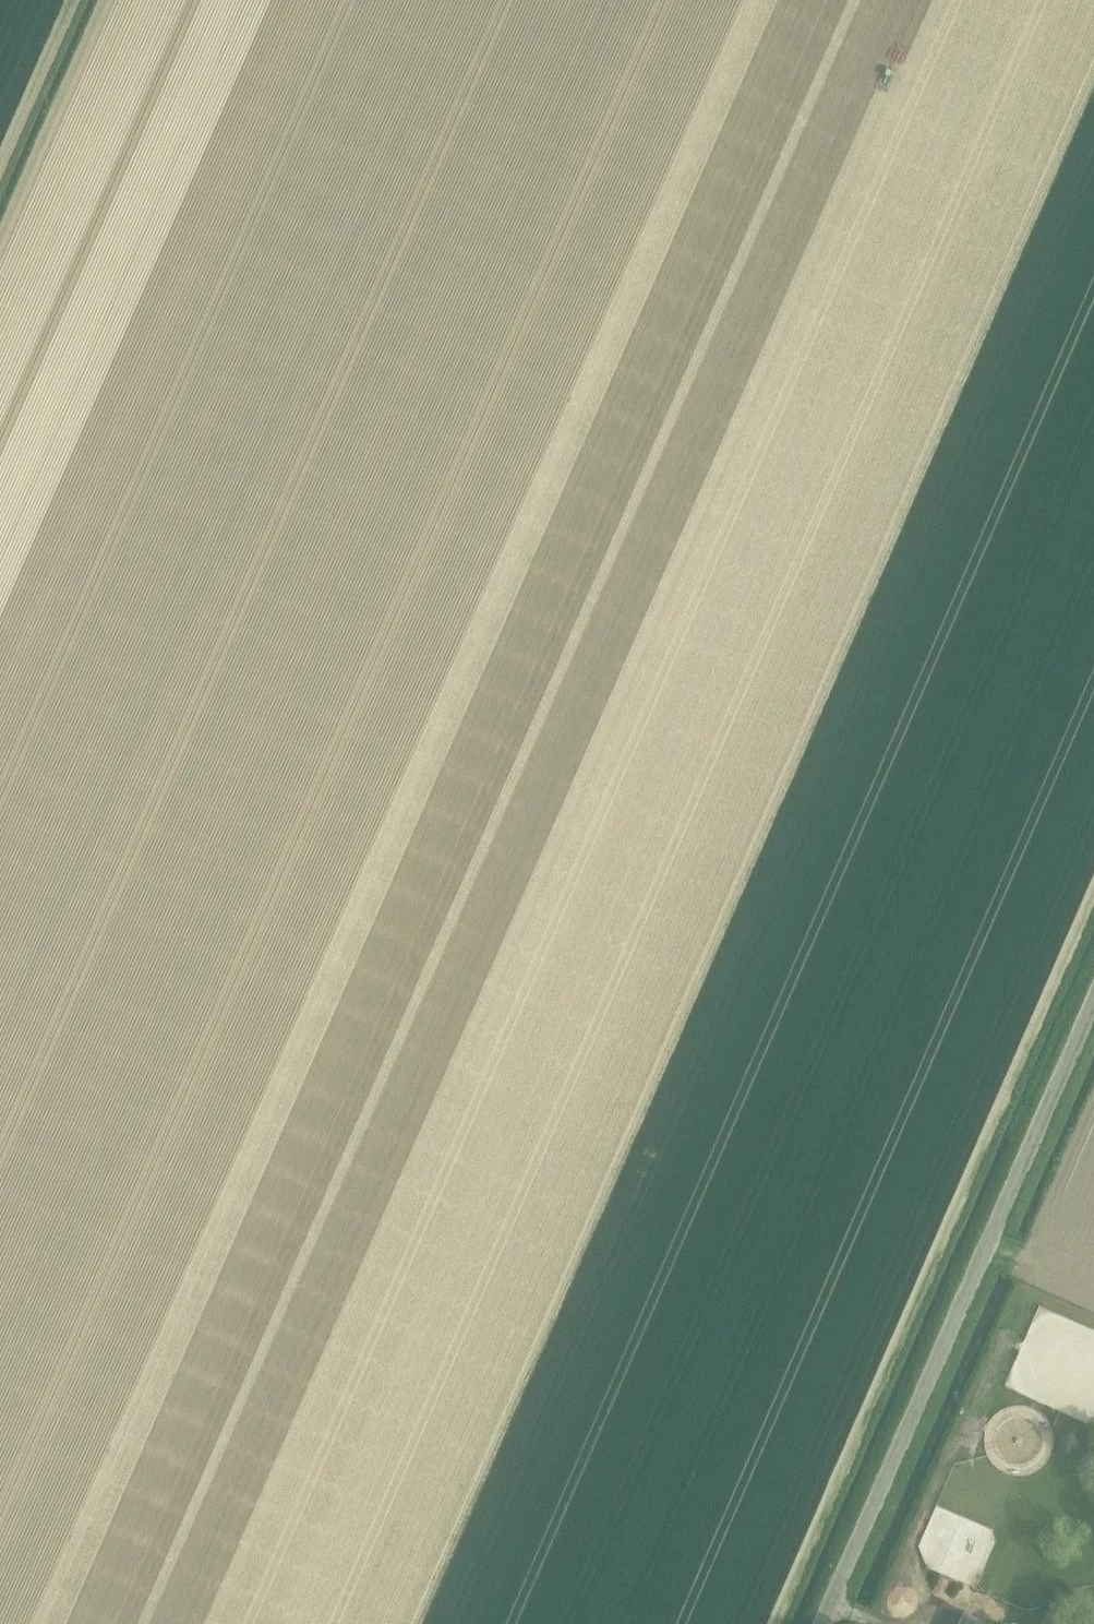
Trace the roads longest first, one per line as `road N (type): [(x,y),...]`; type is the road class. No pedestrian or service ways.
road 1 (unclassified): [(822,1623),(1093,1003)]

